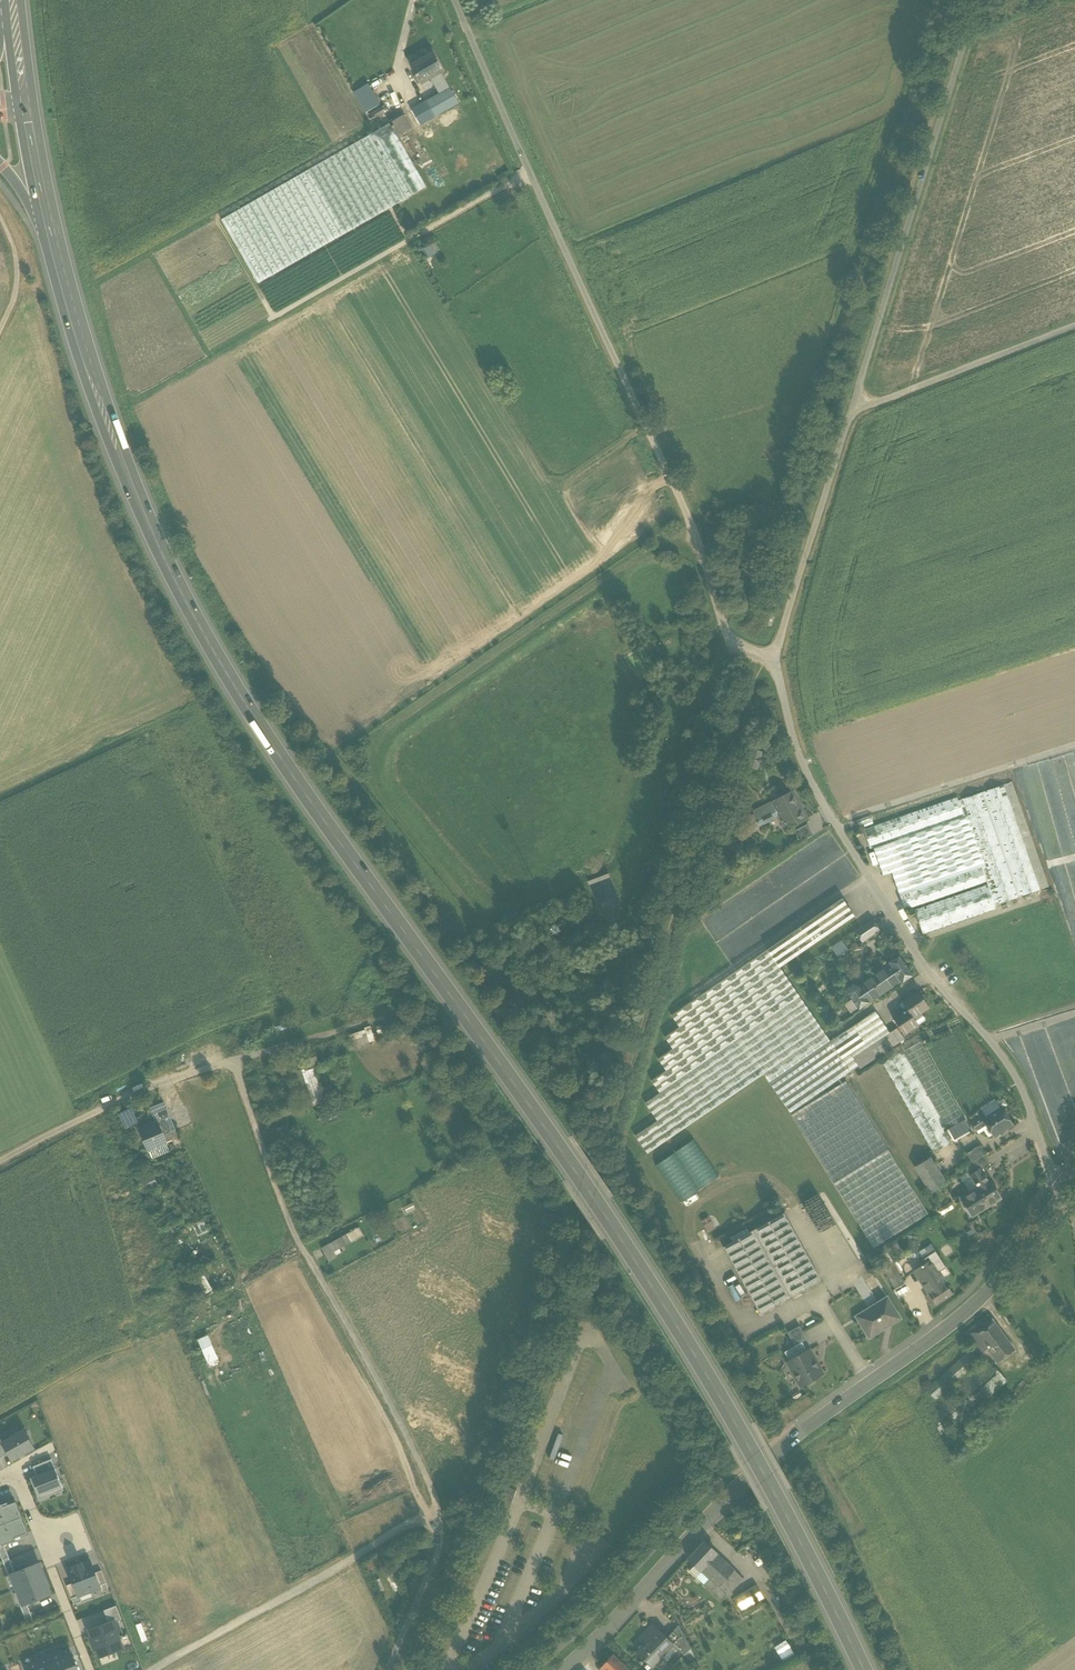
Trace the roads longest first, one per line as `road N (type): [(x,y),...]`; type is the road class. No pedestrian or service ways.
road 1 (primary): [(864,1669),(741,1432),(664,1307),(208,643),(130,482),(50,233)]
road 2 (track): [(982,0),(802,586),(778,651),(764,656),(825,806),(933,971),(1012,1063),(1062,1195)]
road 3 (track): [(460,0),(699,534),(733,635),(764,656)]
road 4 (tertiary): [(568,1669),(790,1440),(988,1293),(1074,1180)]
road 5 (track): [(699,534),(625,568),(397,724),(377,755),(386,795),(501,938),(535,944),(580,929)]
road 6 (residential): [(0,1163),(67,1124),(231,1055),(379,1018)]
road 7 (track): [(152,1669),(439,1517)]
road 8 (track): [(439,1517),(430,1485),(305,1248)]
road 9 (track): [(627,894),(643,870),(683,724),(717,697),(743,642)]
road 10 (track): [(858,410),(1074,323)]
road 11 (residential): [(0,1478),(17,1480),(90,1669)]
road 12 (track): [(231,1055),(280,1201),(305,1248)]
road 13 (track): [(387,1669),(437,1555),(439,1517)]
road 14 (track): [(305,1248),(189,1313)]
road 15 (primary): [(50,233),(28,114)]
road 16 (track): [(0,332),(15,299),(17,268),(0,218)]

